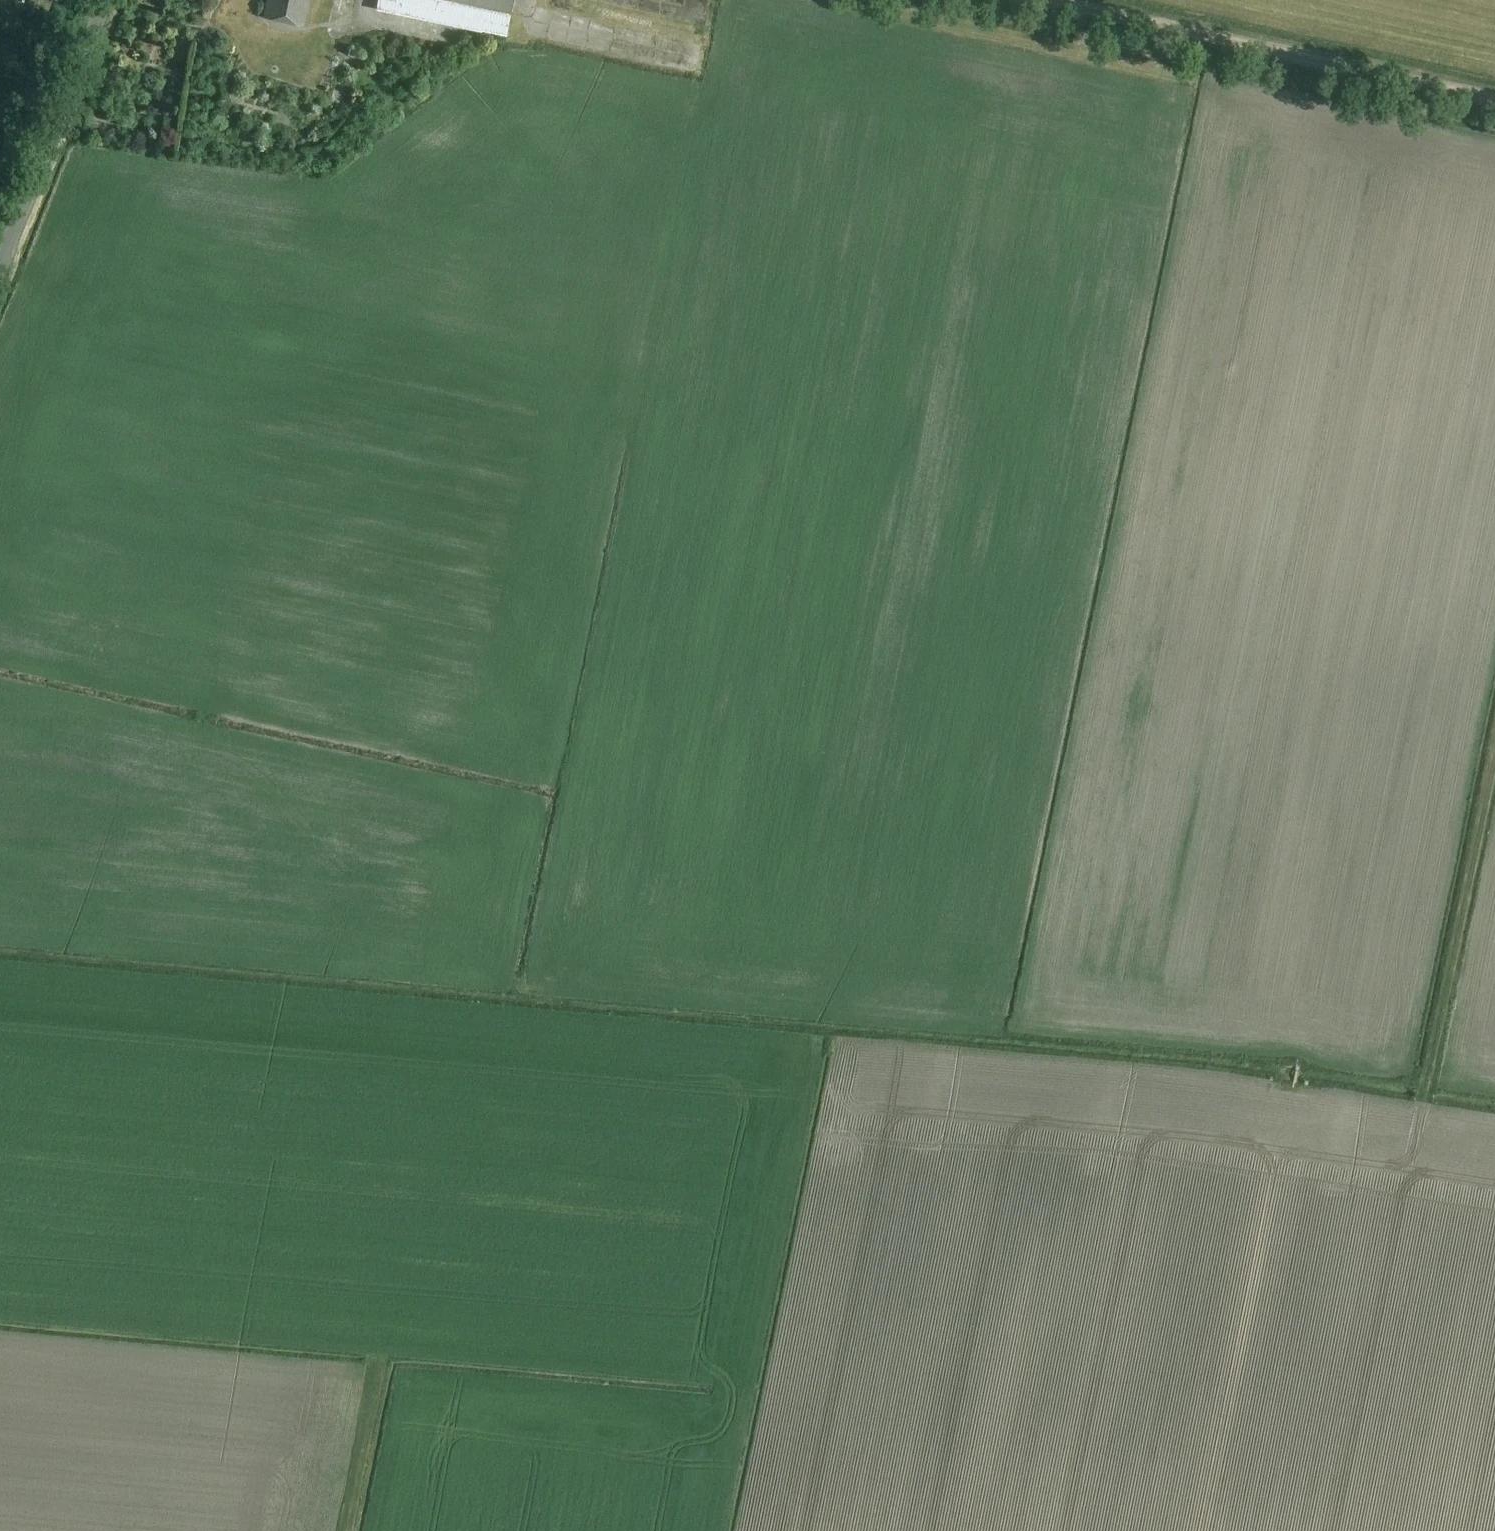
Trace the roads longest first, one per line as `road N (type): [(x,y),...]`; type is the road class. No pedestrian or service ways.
road 1 (track): [(1494,109),(1003,0)]
road 2 (unclassified): [(0,266),(105,0)]

